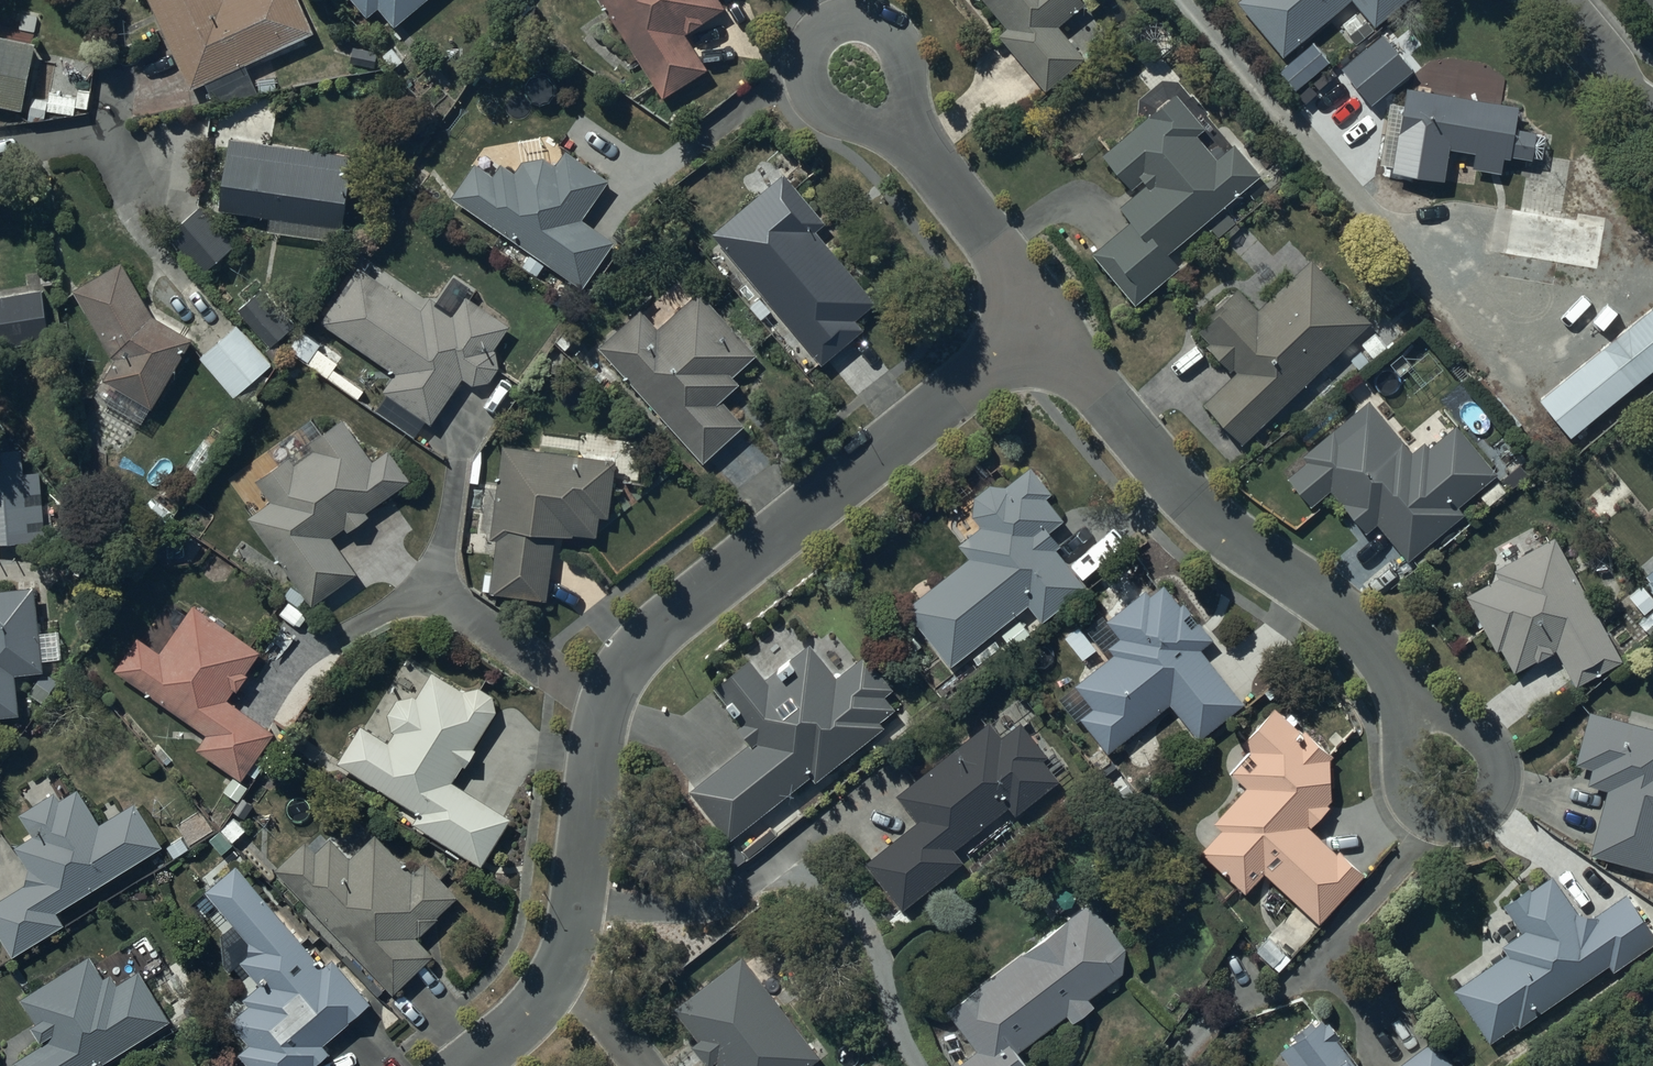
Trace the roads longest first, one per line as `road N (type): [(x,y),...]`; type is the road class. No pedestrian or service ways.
road 1 (residential): [(463,1065),(536,1007),(568,947),(580,815),(605,694),(638,646),(1043,329)]
road 2 (residential): [(1396,685),(1374,646),(1230,538),(1043,329)]
road 3 (residential): [(1396,685),(1459,715),(1502,758),(1504,793),(1461,825),(1414,812),(1394,764)]
road 4 (residential): [(1043,329),(859,75)]
road 5 (residential): [(1652,97),(1548,0)]

